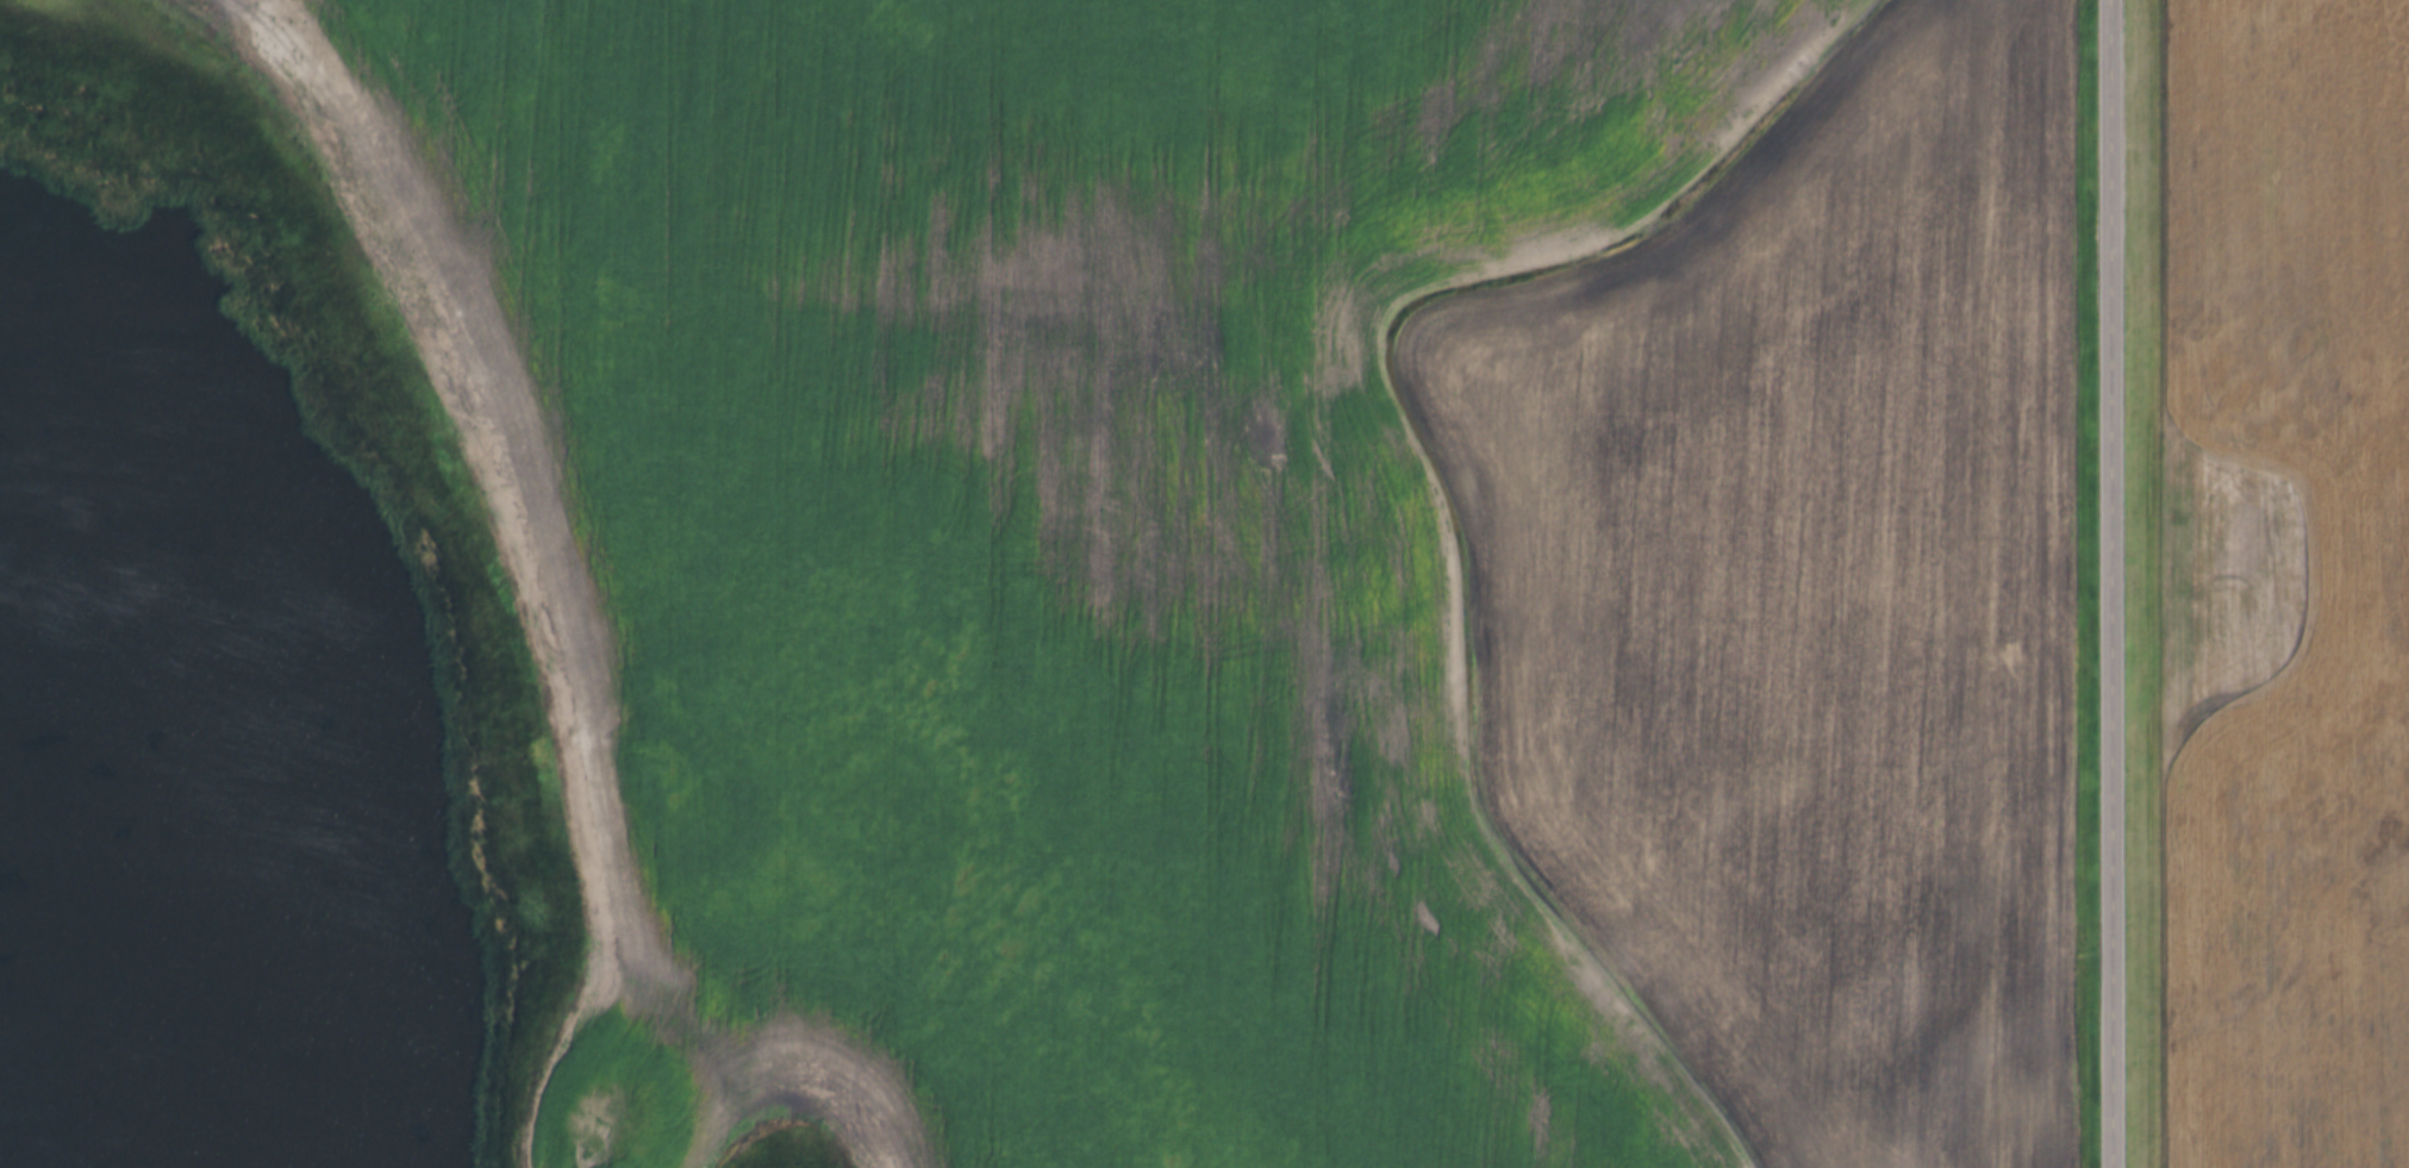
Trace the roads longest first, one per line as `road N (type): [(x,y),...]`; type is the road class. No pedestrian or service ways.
road 1 (tertiary): [(2112,1167),(2108,0)]

